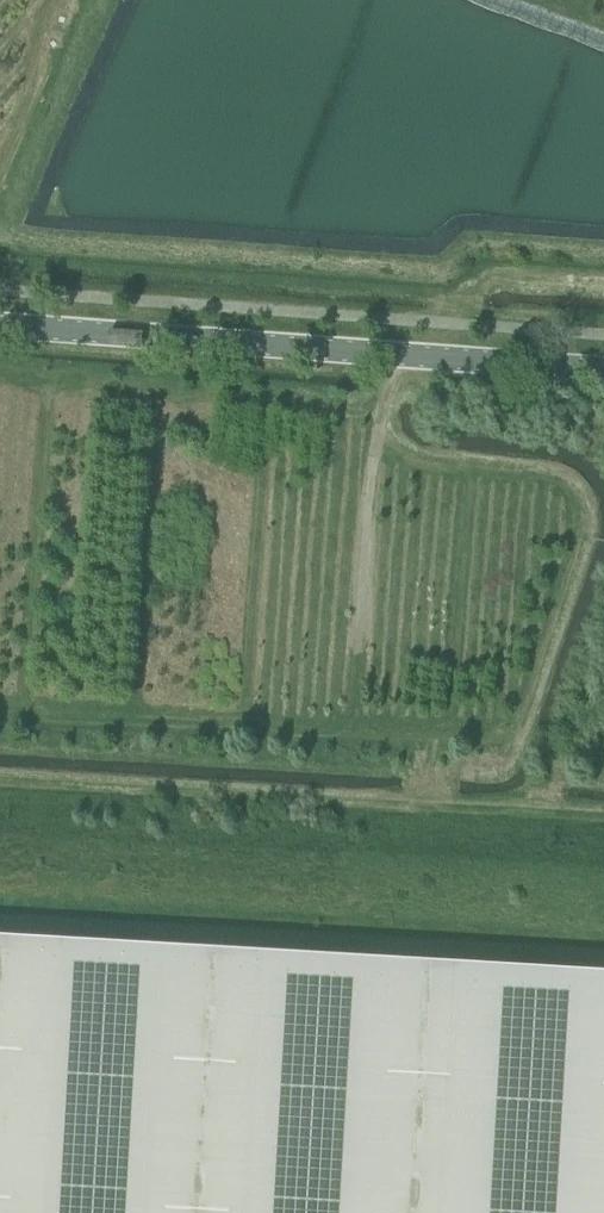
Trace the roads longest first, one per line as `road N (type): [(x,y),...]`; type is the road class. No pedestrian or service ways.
road 1 (tertiary): [(603,372),(0,328)]
road 2 (track): [(0,782),(603,818)]

